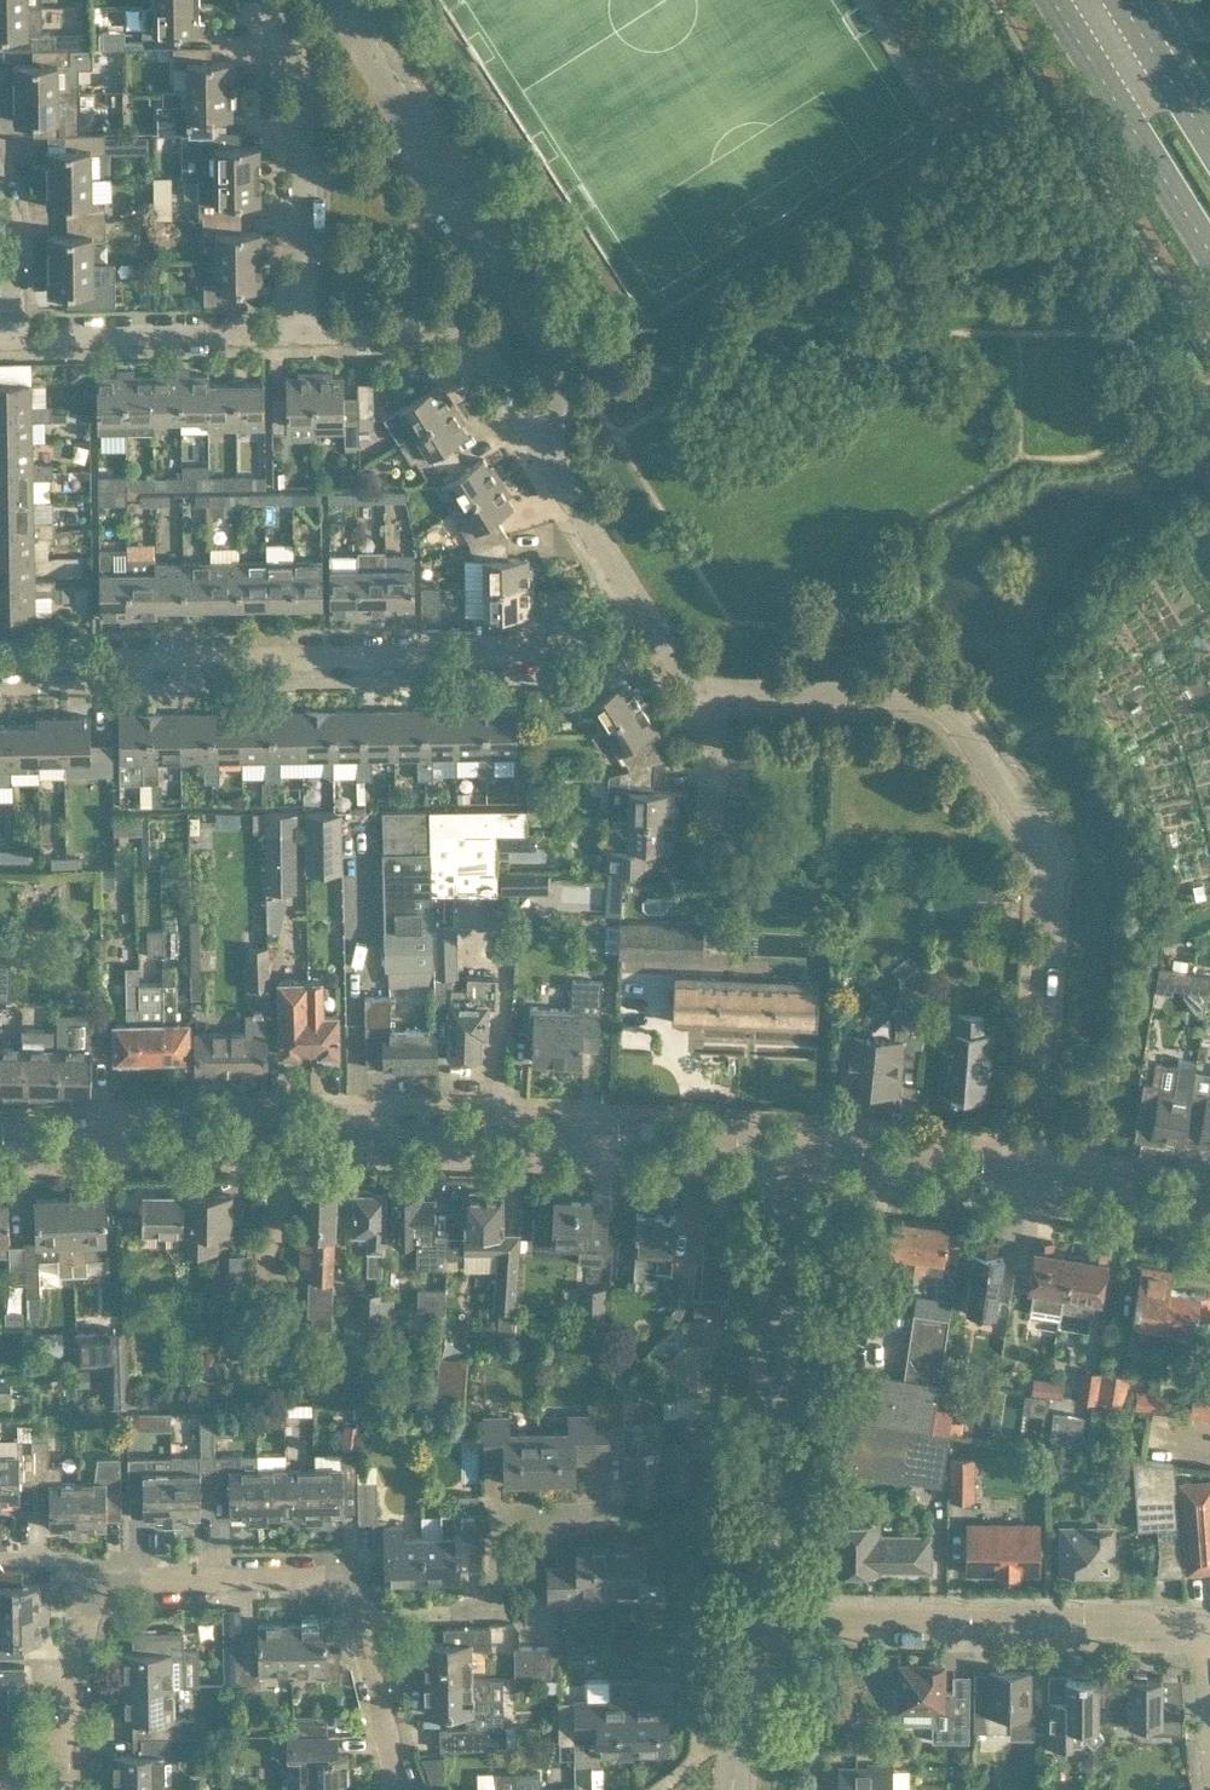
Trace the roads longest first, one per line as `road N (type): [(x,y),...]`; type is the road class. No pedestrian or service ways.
road 1 (tertiary): [(0,1136),(477,1129),(791,1147)]
road 2 (residential): [(1029,1175),(1055,878),(1043,836),(953,709),(920,696),(717,689)]
road 3 (residential): [(634,594),(560,640),(513,657),(0,663)]
road 4 (residential): [(1209,1673),(1208,1650),(1178,1625),(749,1619)]
road 5 (tertiary): [(749,1619),(791,1147)]
road 6 (residential): [(634,594),(484,352),(458,333),(303,333)]
road 7 (residential): [(358,1615),(498,1611),(497,1521),(630,1519)]
road 8 (residential): [(303,333),(297,65),(265,0)]
road 9 (primary): [(1051,0),(1209,255)]
road 10 (residential): [(303,333),(16,339)]
road 11 (residential): [(100,1584),(330,1578),(352,1590),(358,1615)]
road 12 (tertiary): [(791,1147),(1029,1175)]
road 13 (residential): [(54,1789),(100,1584)]
road 14 (tertiary): [(1029,1175),(1209,1207)]
road 15 (residential): [(358,1615),(406,1789)]
road 16 (residential): [(717,689),(713,861)]
road 17 (tertiary): [(732,1789),(749,1619)]
road 18 (primary): [(1209,144),(1119,0)]
road 19 (residential): [(16,339),(15,217),(0,176)]
road 20 (residential): [(717,689),(683,667),(634,594)]

